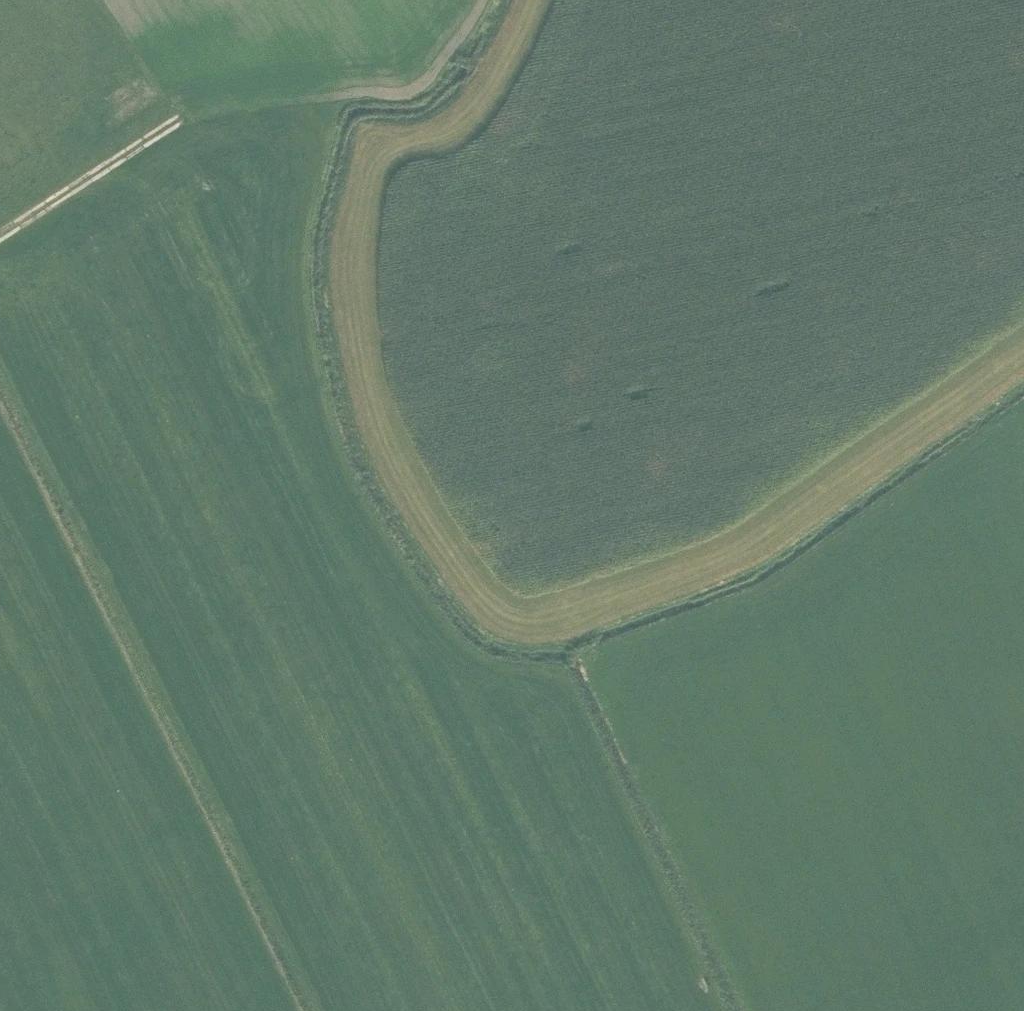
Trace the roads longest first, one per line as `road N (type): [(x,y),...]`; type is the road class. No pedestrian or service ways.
road 1 (track): [(0,237),(212,100),(411,55),(456,0)]

